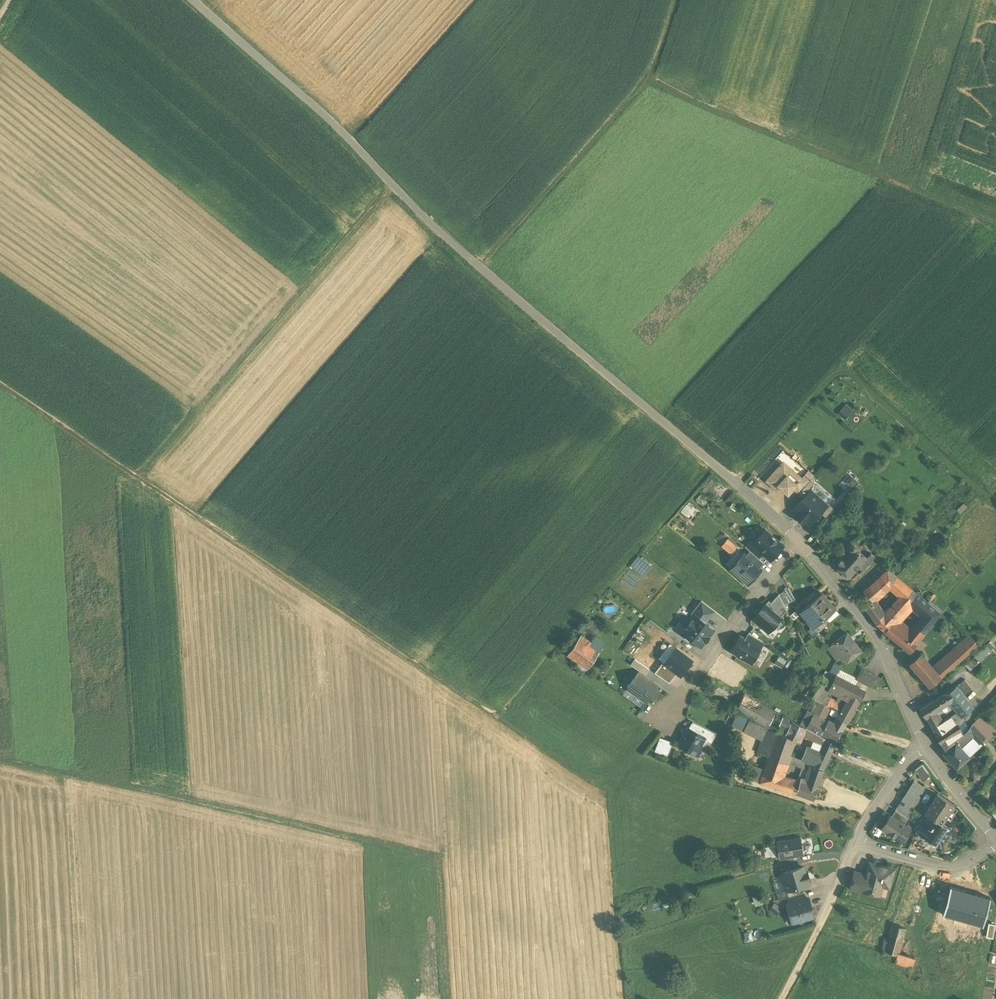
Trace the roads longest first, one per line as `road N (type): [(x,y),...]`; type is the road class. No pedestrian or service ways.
road 1 (unclassified): [(713,466),(428,227),(192,0)]
road 2 (track): [(144,485),(606,793),(664,713)]
road 3 (track): [(0,765),(443,864),(452,998)]
road 4 (track): [(397,192),(144,485)]
road 5 (track): [(995,225),(646,81)]
road 6 (track): [(738,483),(845,374),(995,501)]
road 7 (track): [(480,267),(646,81)]
road 8 (residential): [(925,748),(878,635),(800,546)]
road 9 (residential): [(800,546),(664,713)]
road 10 (track): [(0,387),(144,485)]
road 11 (residential): [(856,845),(948,870),(995,843)]
road 12 (residential): [(925,748),(856,845)]

